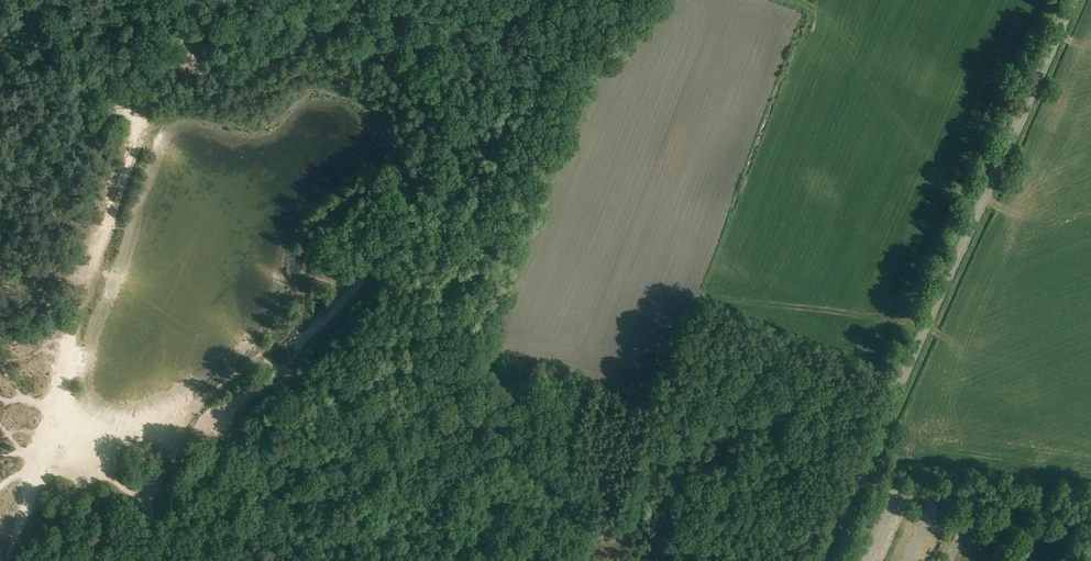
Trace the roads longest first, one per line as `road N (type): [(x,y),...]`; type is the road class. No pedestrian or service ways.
road 1 (unclassified): [(818,560),(1074,0)]

